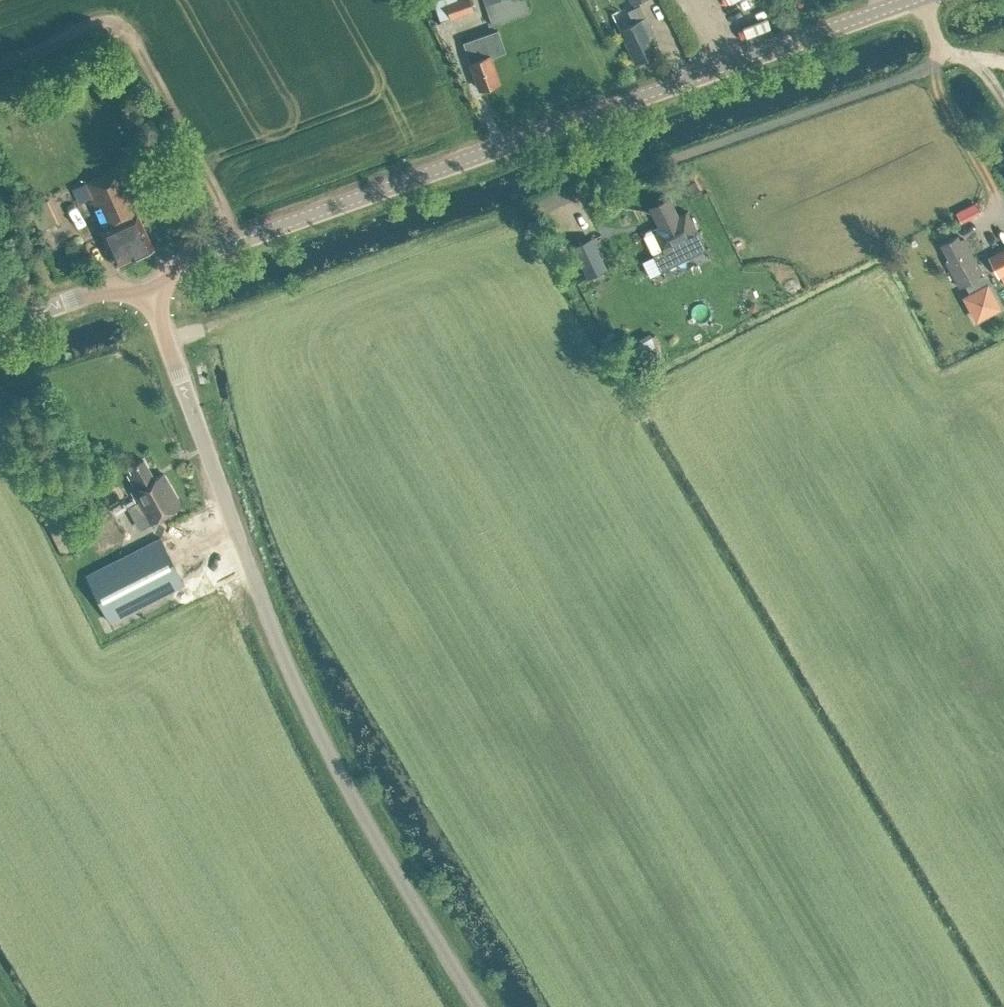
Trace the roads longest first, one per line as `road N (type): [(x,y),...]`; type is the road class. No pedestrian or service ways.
road 1 (tertiary): [(141,274),(905,0)]
road 2 (unclassified): [(485,1006),(303,690),(141,274)]
road 3 (track): [(167,339),(630,168)]
road 4 (track): [(240,238),(146,48),(125,30),(85,19),(0,50)]
road 5 (tertiary): [(0,321),(141,274)]

